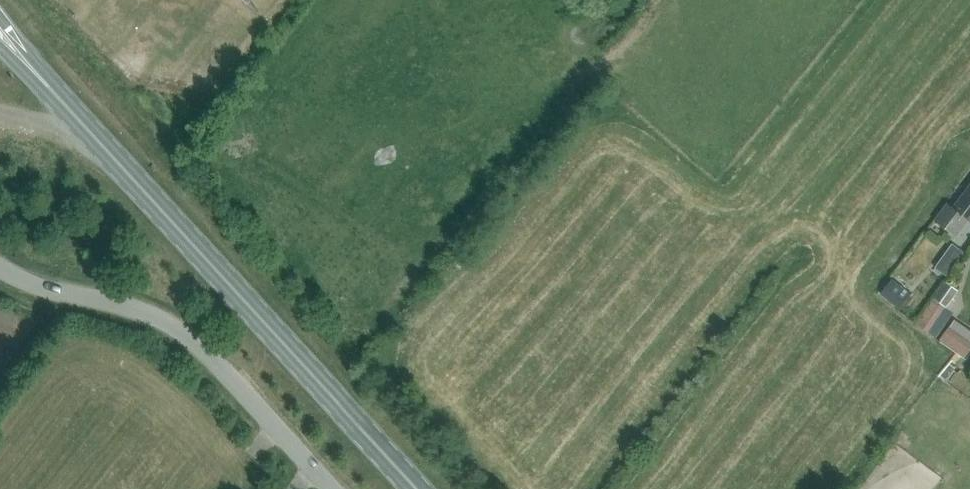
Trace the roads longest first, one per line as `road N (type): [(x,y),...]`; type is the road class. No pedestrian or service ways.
road 1 (primary): [(417,488),(48,86)]
road 2 (unclassified): [(332,488),(190,337),(151,311),(45,285),(0,264)]

